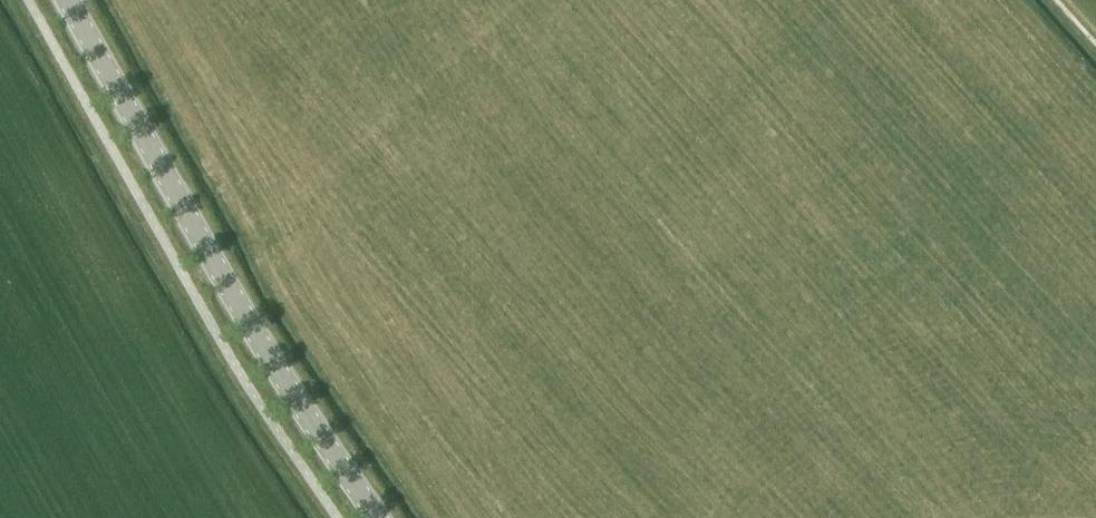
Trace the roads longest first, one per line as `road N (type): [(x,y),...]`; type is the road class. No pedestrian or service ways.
road 1 (secondary): [(377,517),(237,302),(68,0)]

